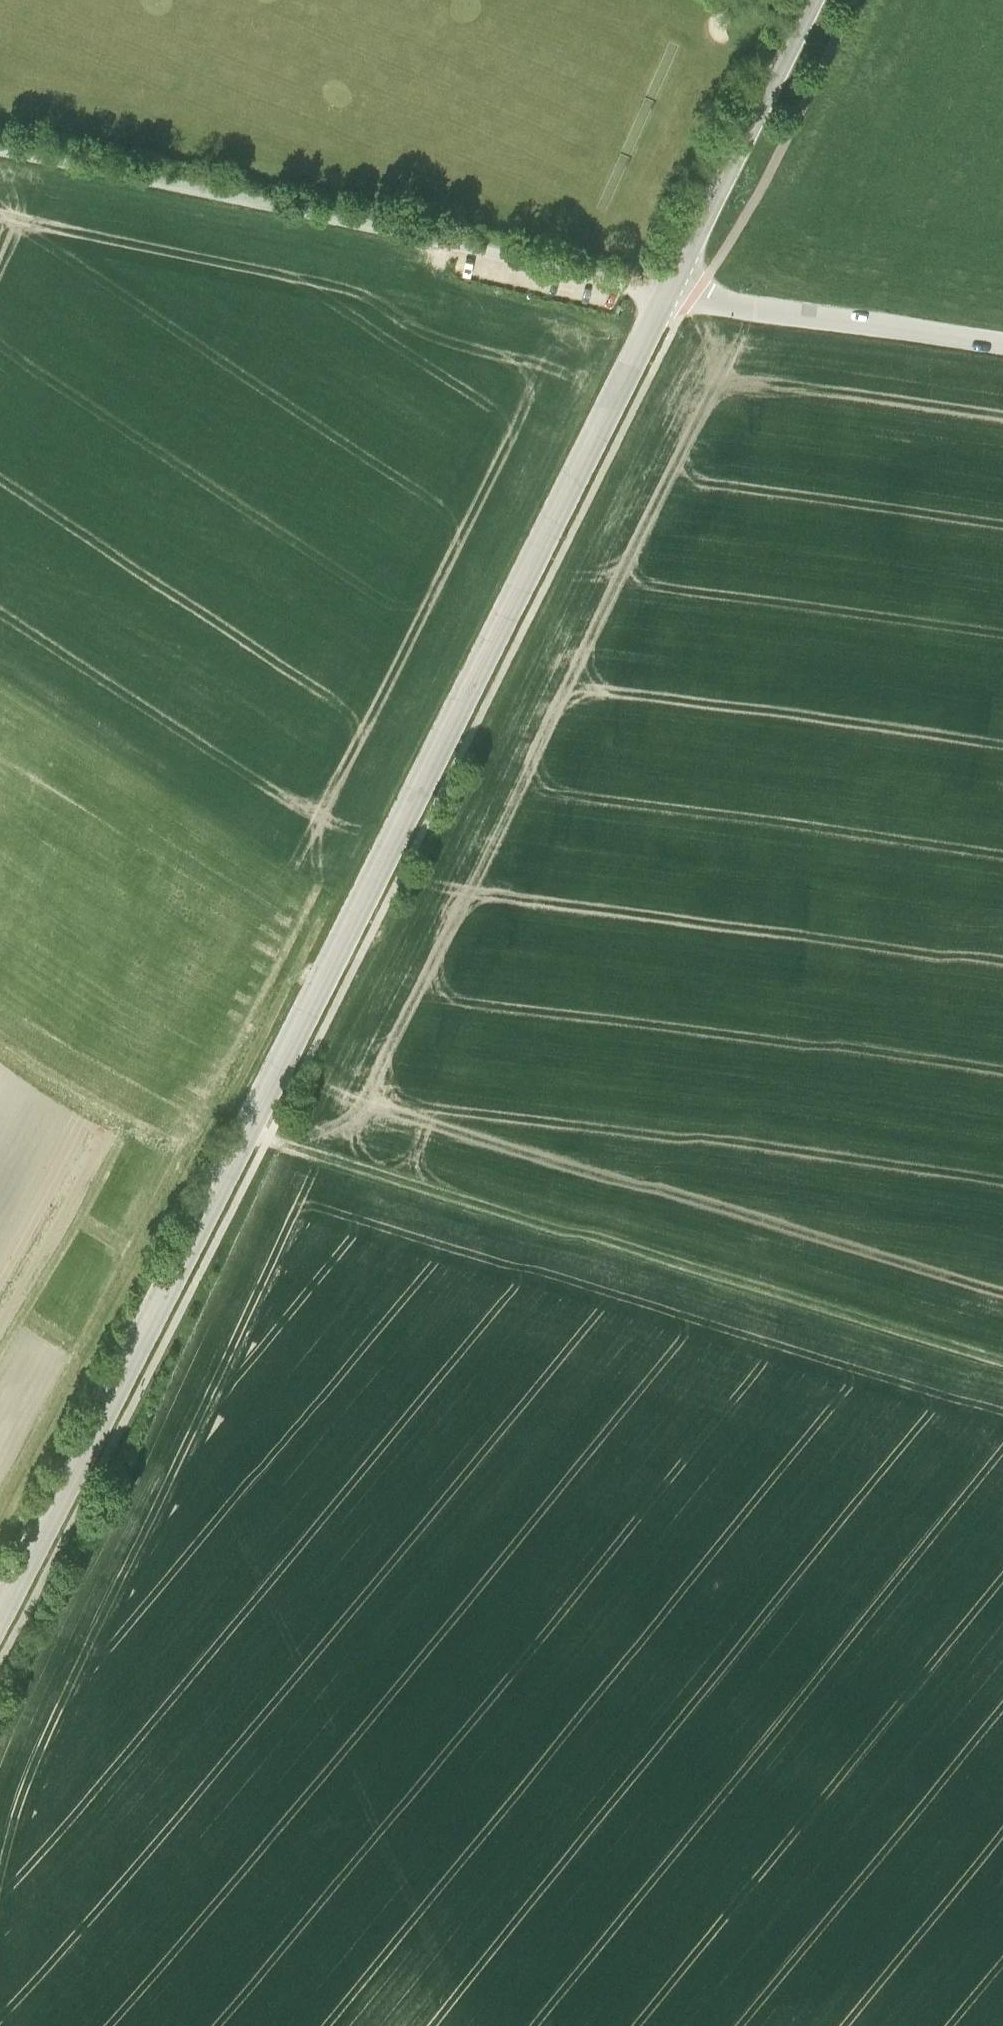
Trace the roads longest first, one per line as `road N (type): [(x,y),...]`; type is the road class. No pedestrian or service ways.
road 1 (tertiary): [(666,254),(0,1564)]
road 2 (track): [(1002,1317),(245,1088)]
road 3 (unclassified): [(666,254),(0,105)]
road 4 (unclassified): [(1002,310),(666,254)]
road 5 (tertiary): [(794,0),(666,254)]

